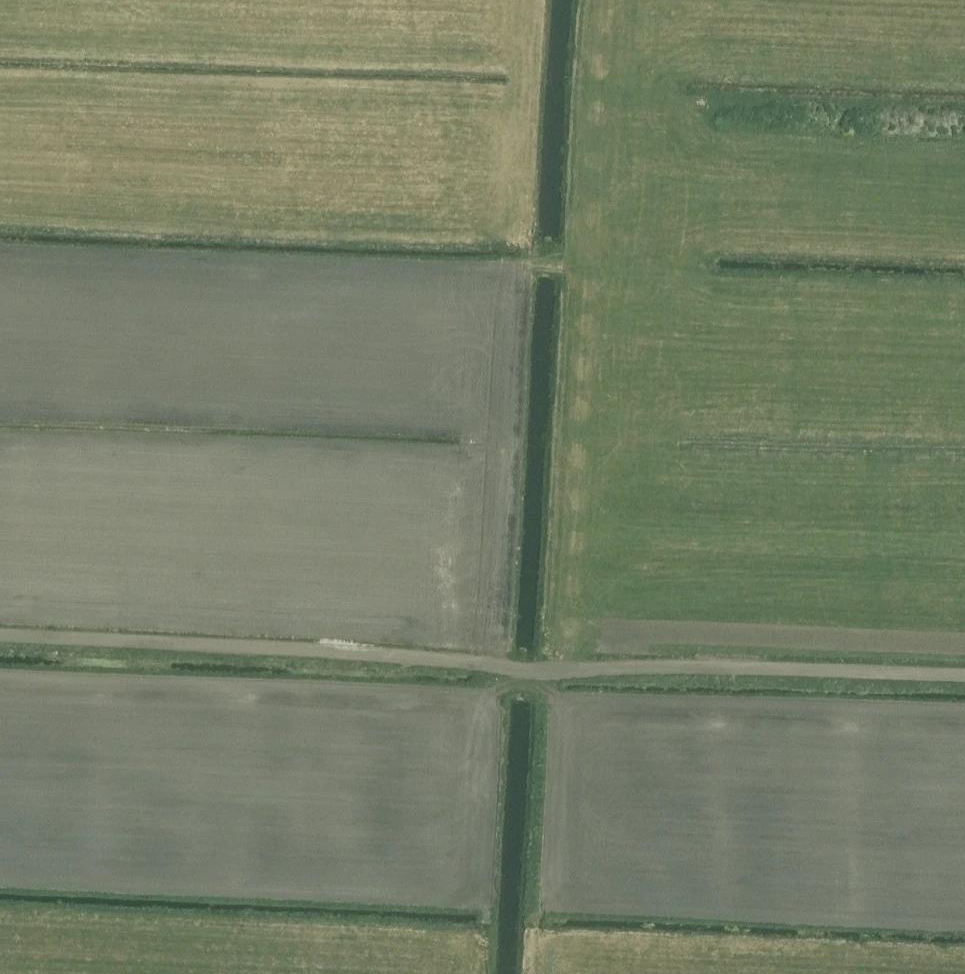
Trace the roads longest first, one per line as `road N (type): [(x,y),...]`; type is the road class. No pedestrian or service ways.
road 1 (track): [(964,680),(520,672),(453,661),(0,641)]

